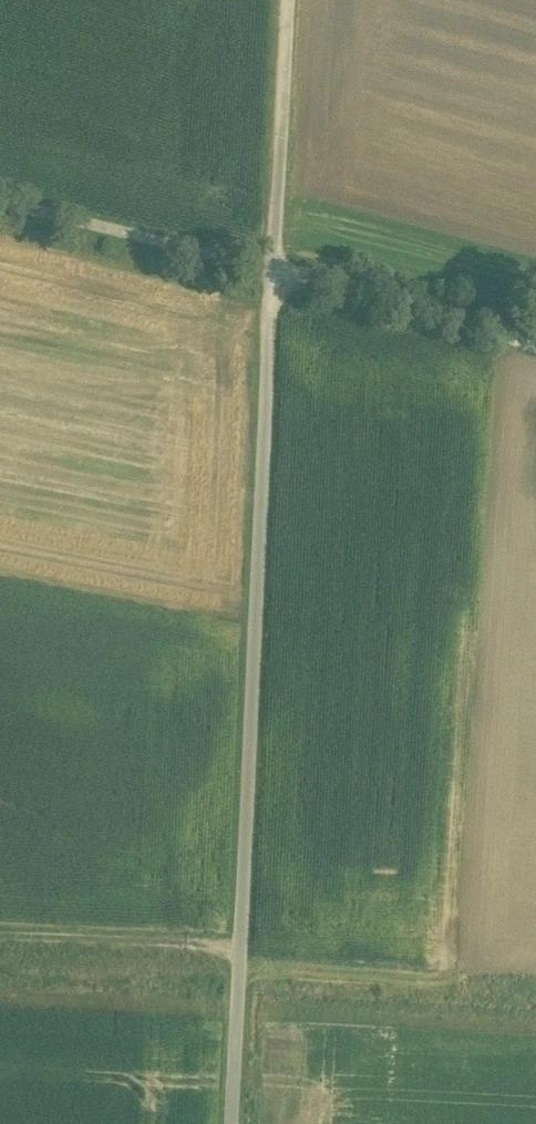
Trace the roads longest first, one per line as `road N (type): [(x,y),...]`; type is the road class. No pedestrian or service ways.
road 1 (unclassified): [(236,1123),(278,276)]
road 2 (track): [(0,209),(278,276)]
road 3 (track): [(278,276),(292,0)]
road 4 (track): [(278,276),(535,347)]
road 5 (track): [(245,951),(0,939)]

